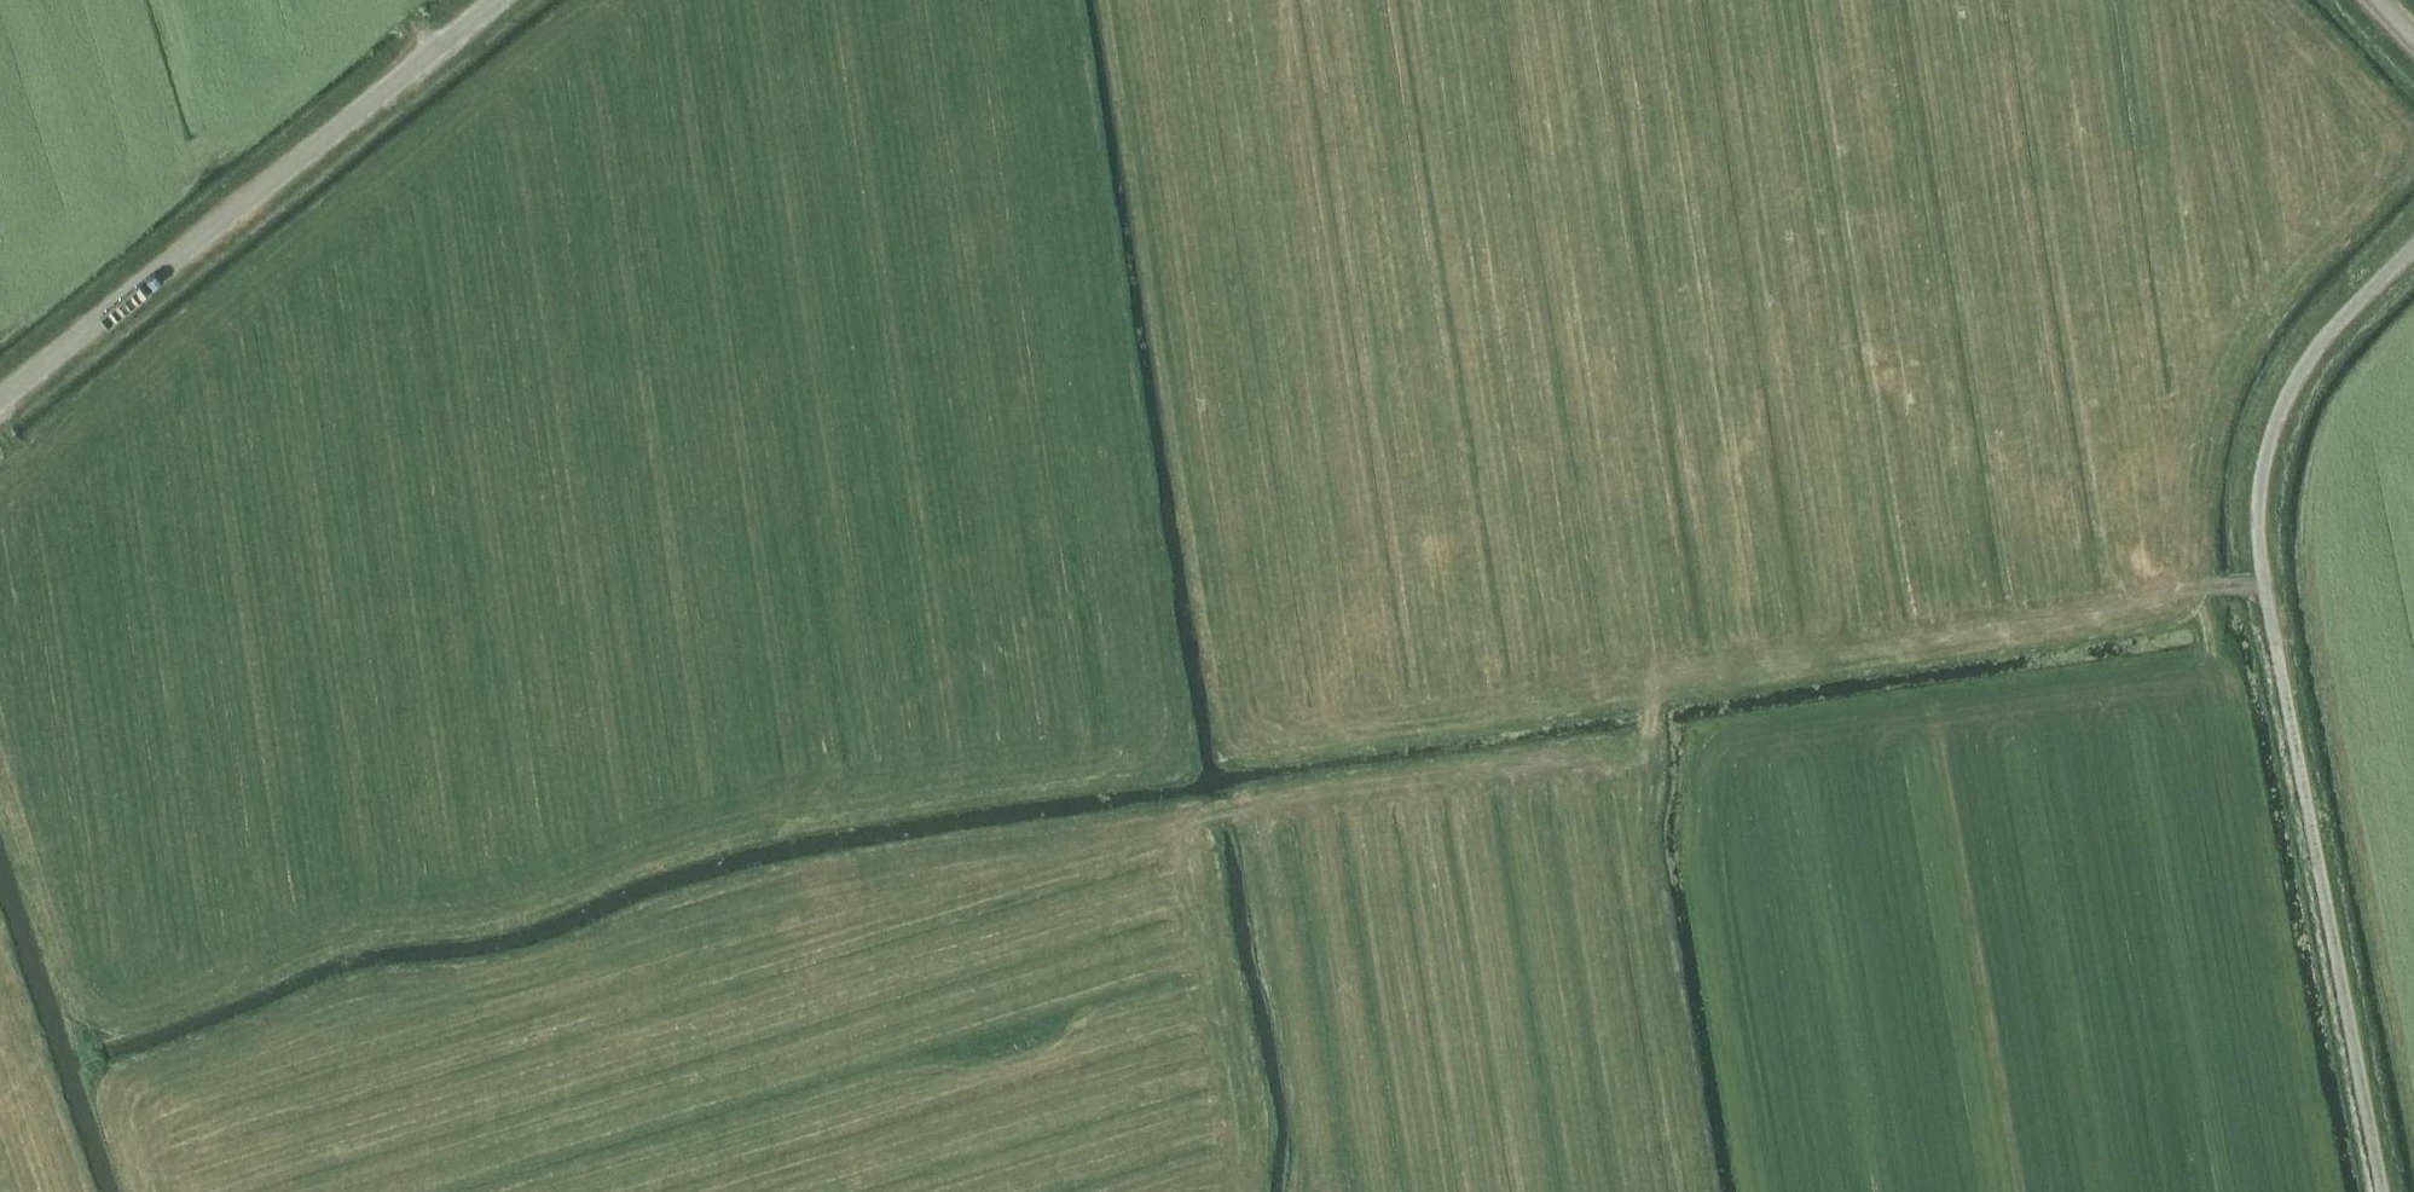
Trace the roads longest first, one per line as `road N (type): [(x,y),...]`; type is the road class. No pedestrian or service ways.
road 1 (unclassified): [(2387,1191),(2270,584),(2269,460),(2285,406),(2413,257)]
road 2 (unclassified): [(0,401),(500,0)]

